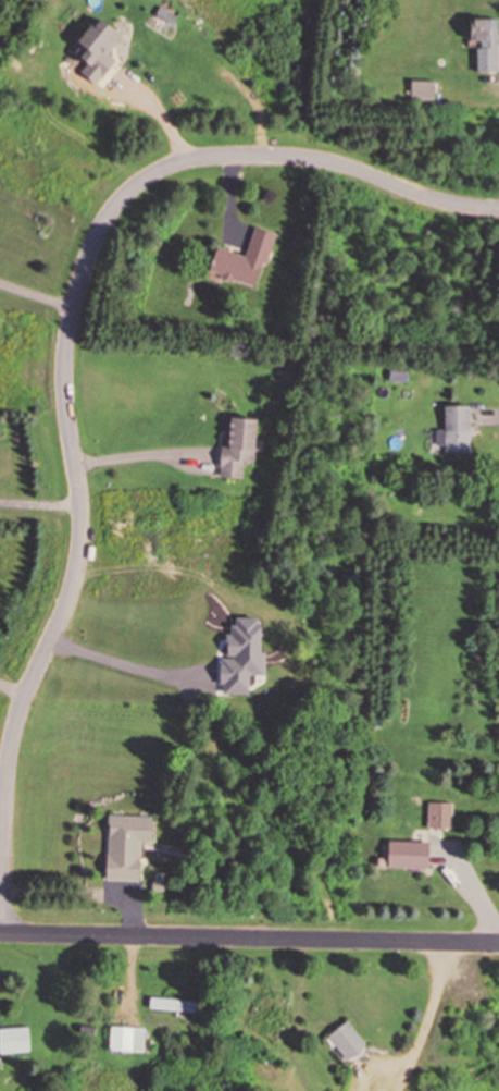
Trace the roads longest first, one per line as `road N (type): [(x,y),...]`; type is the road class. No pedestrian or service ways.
road 1 (residential): [(498,208),(434,200),(350,159),(192,157),(145,170),(115,199),(84,263),(65,330),(61,377),(86,494),(82,562),(4,751),(0,889)]
road 2 (residential): [(498,943),(0,934)]

